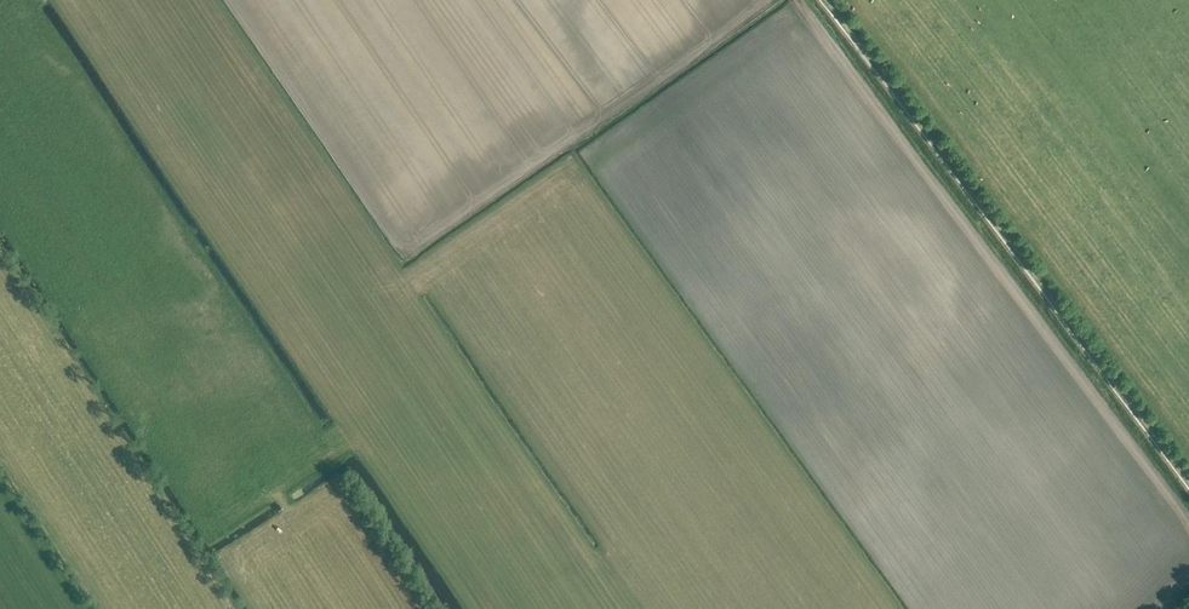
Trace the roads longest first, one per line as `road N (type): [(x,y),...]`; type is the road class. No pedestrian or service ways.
road 1 (track): [(829,0),(1188,476)]

